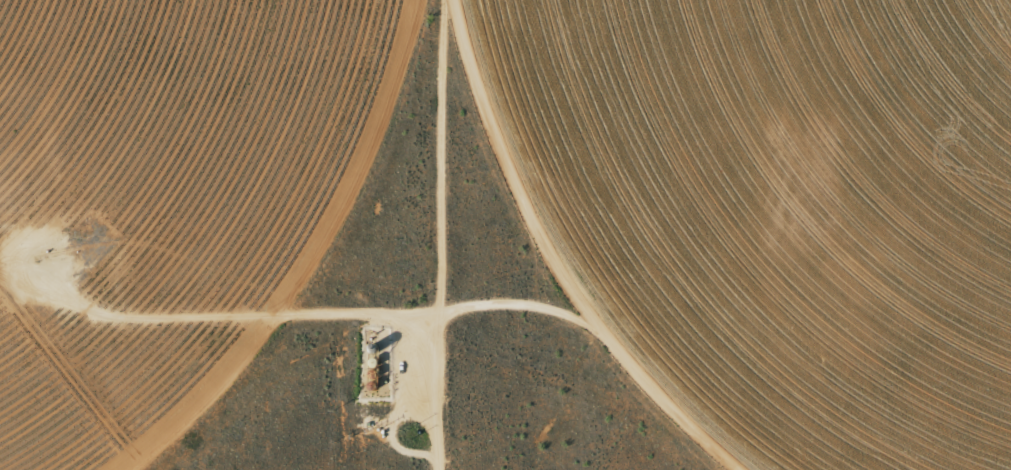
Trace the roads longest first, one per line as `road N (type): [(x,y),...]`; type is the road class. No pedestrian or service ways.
road 1 (track): [(443,469),(443,312),(413,287),(0,285)]
road 2 (track): [(413,287),(784,289)]
road 3 (track): [(445,287),(446,0)]

